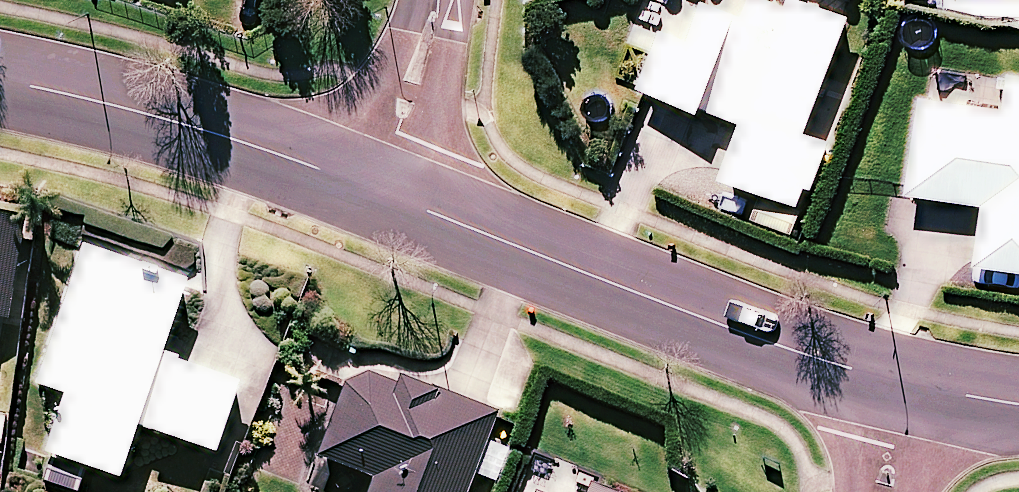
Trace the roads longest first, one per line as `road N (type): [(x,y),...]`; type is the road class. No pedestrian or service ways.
road 1 (residential): [(909,385),(770,346),(380,192)]
road 2 (residential): [(380,192),(136,110),(0,80)]
road 3 (residential): [(436,0),(380,192)]

